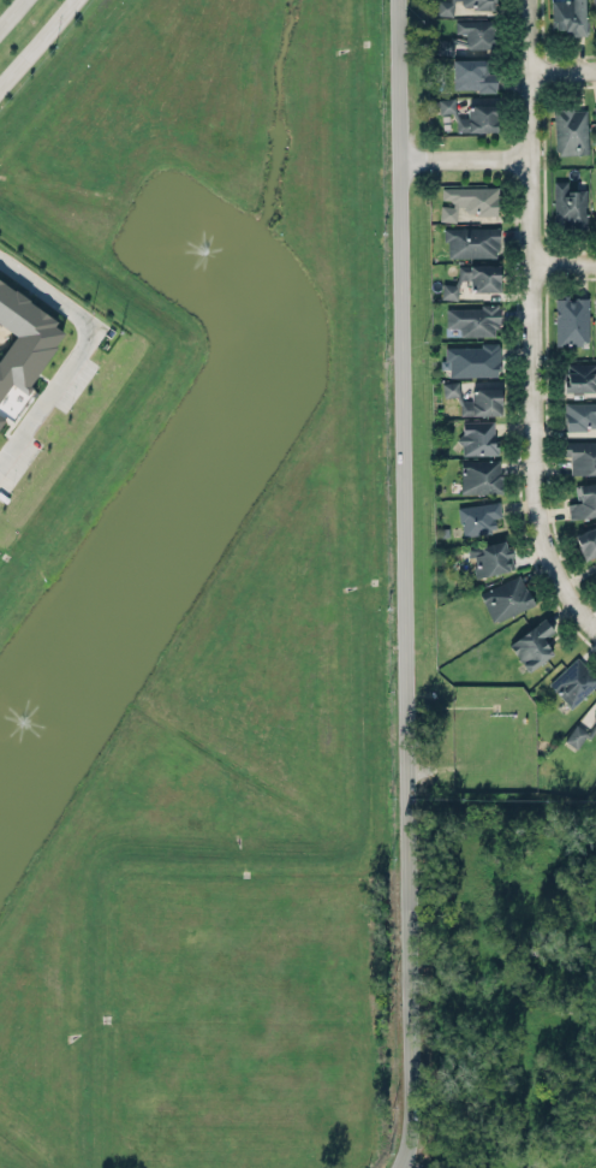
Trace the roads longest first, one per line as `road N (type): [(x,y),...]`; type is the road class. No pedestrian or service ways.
road 1 (residential): [(401,1167),(412,1101),(397,0)]
road 2 (residential): [(528,0),(537,503),(564,591)]
road 3 (residential): [(399,158),(530,158)]

